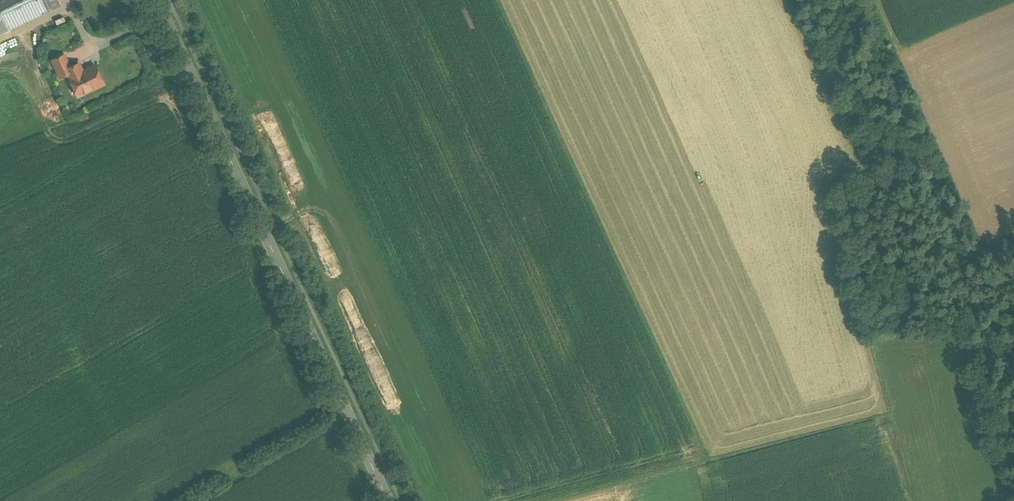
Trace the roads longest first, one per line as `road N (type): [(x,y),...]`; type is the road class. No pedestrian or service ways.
road 1 (tertiary): [(389,500),(157,0)]

